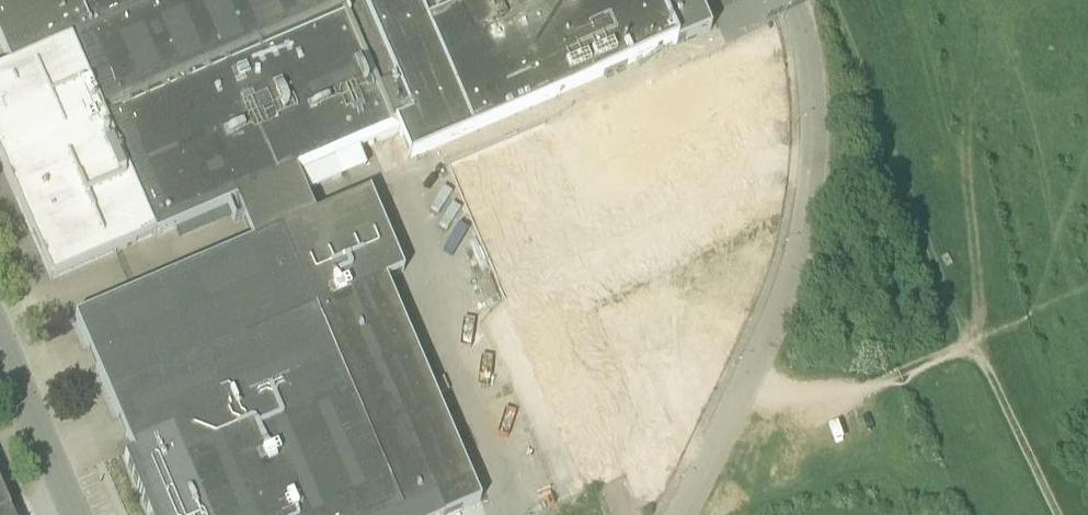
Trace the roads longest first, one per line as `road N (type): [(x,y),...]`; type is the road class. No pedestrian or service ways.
road 1 (unclassified): [(683,514),(799,262),(818,151),(795,5)]
road 2 (track): [(965,132),(981,319),(970,343),(871,381),(805,393),(746,389)]
road 3 (track): [(970,343),(832,0)]
road 4 (track): [(1059,514),(970,343)]
road 5 (unclassified): [(0,338),(76,514)]

